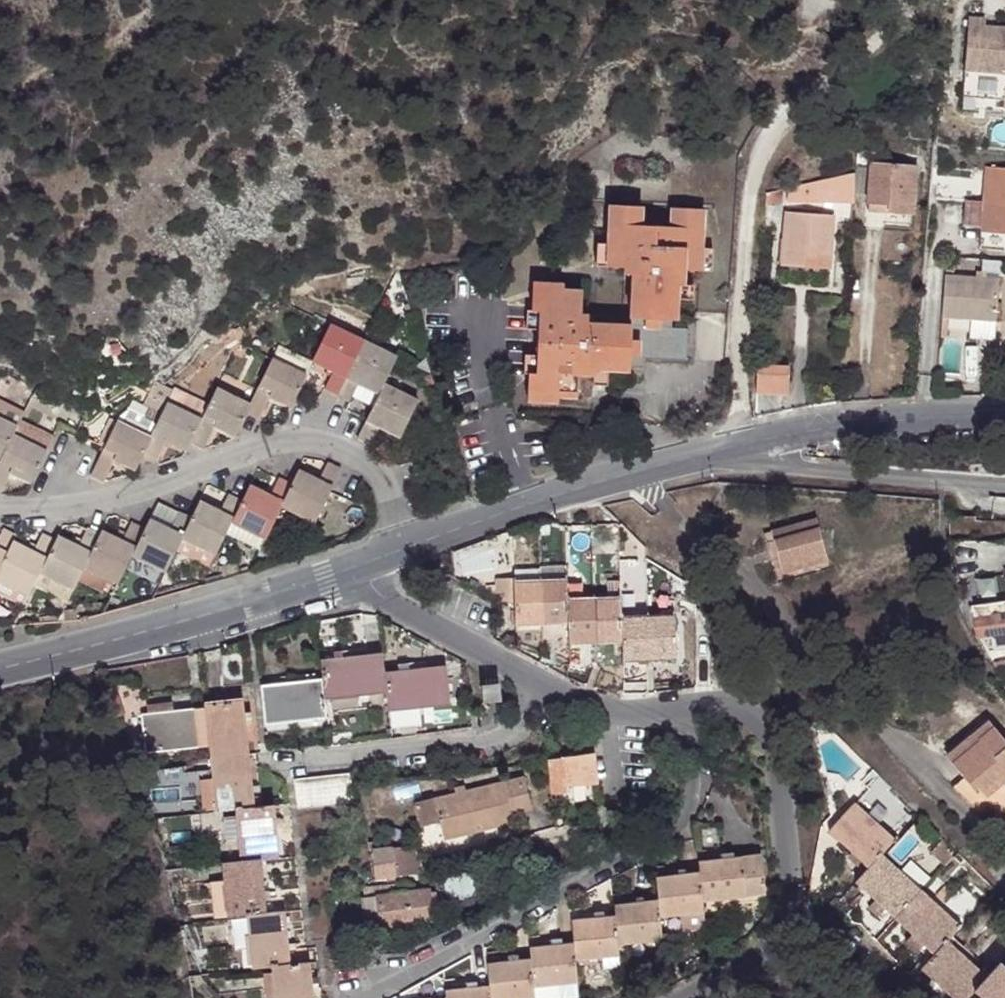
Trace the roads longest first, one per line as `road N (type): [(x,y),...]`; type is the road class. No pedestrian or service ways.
road 1 (residential): [(680,711),(693,790),(682,824),(356,997)]
road 2 (residential): [(404,548),(389,488),(332,444),(290,442),(102,500),(0,511)]
road 3 (residential): [(680,711),(740,711),(772,737),(791,879),(786,921),(767,952),(689,997)]
road 4 (unclassified): [(404,548),(592,484),(770,439)]
road 5 (unclassified): [(0,668),(356,564)]
road 6 (residential): [(534,682),(523,723),(500,742),(281,764)]
road 7 (residential): [(770,439),(773,455),(818,470),(1004,486)]
road 8 (unclassified): [(770,439),(896,416),(1004,416)]
road 9 (residential): [(356,564),(382,599),(534,682)]

